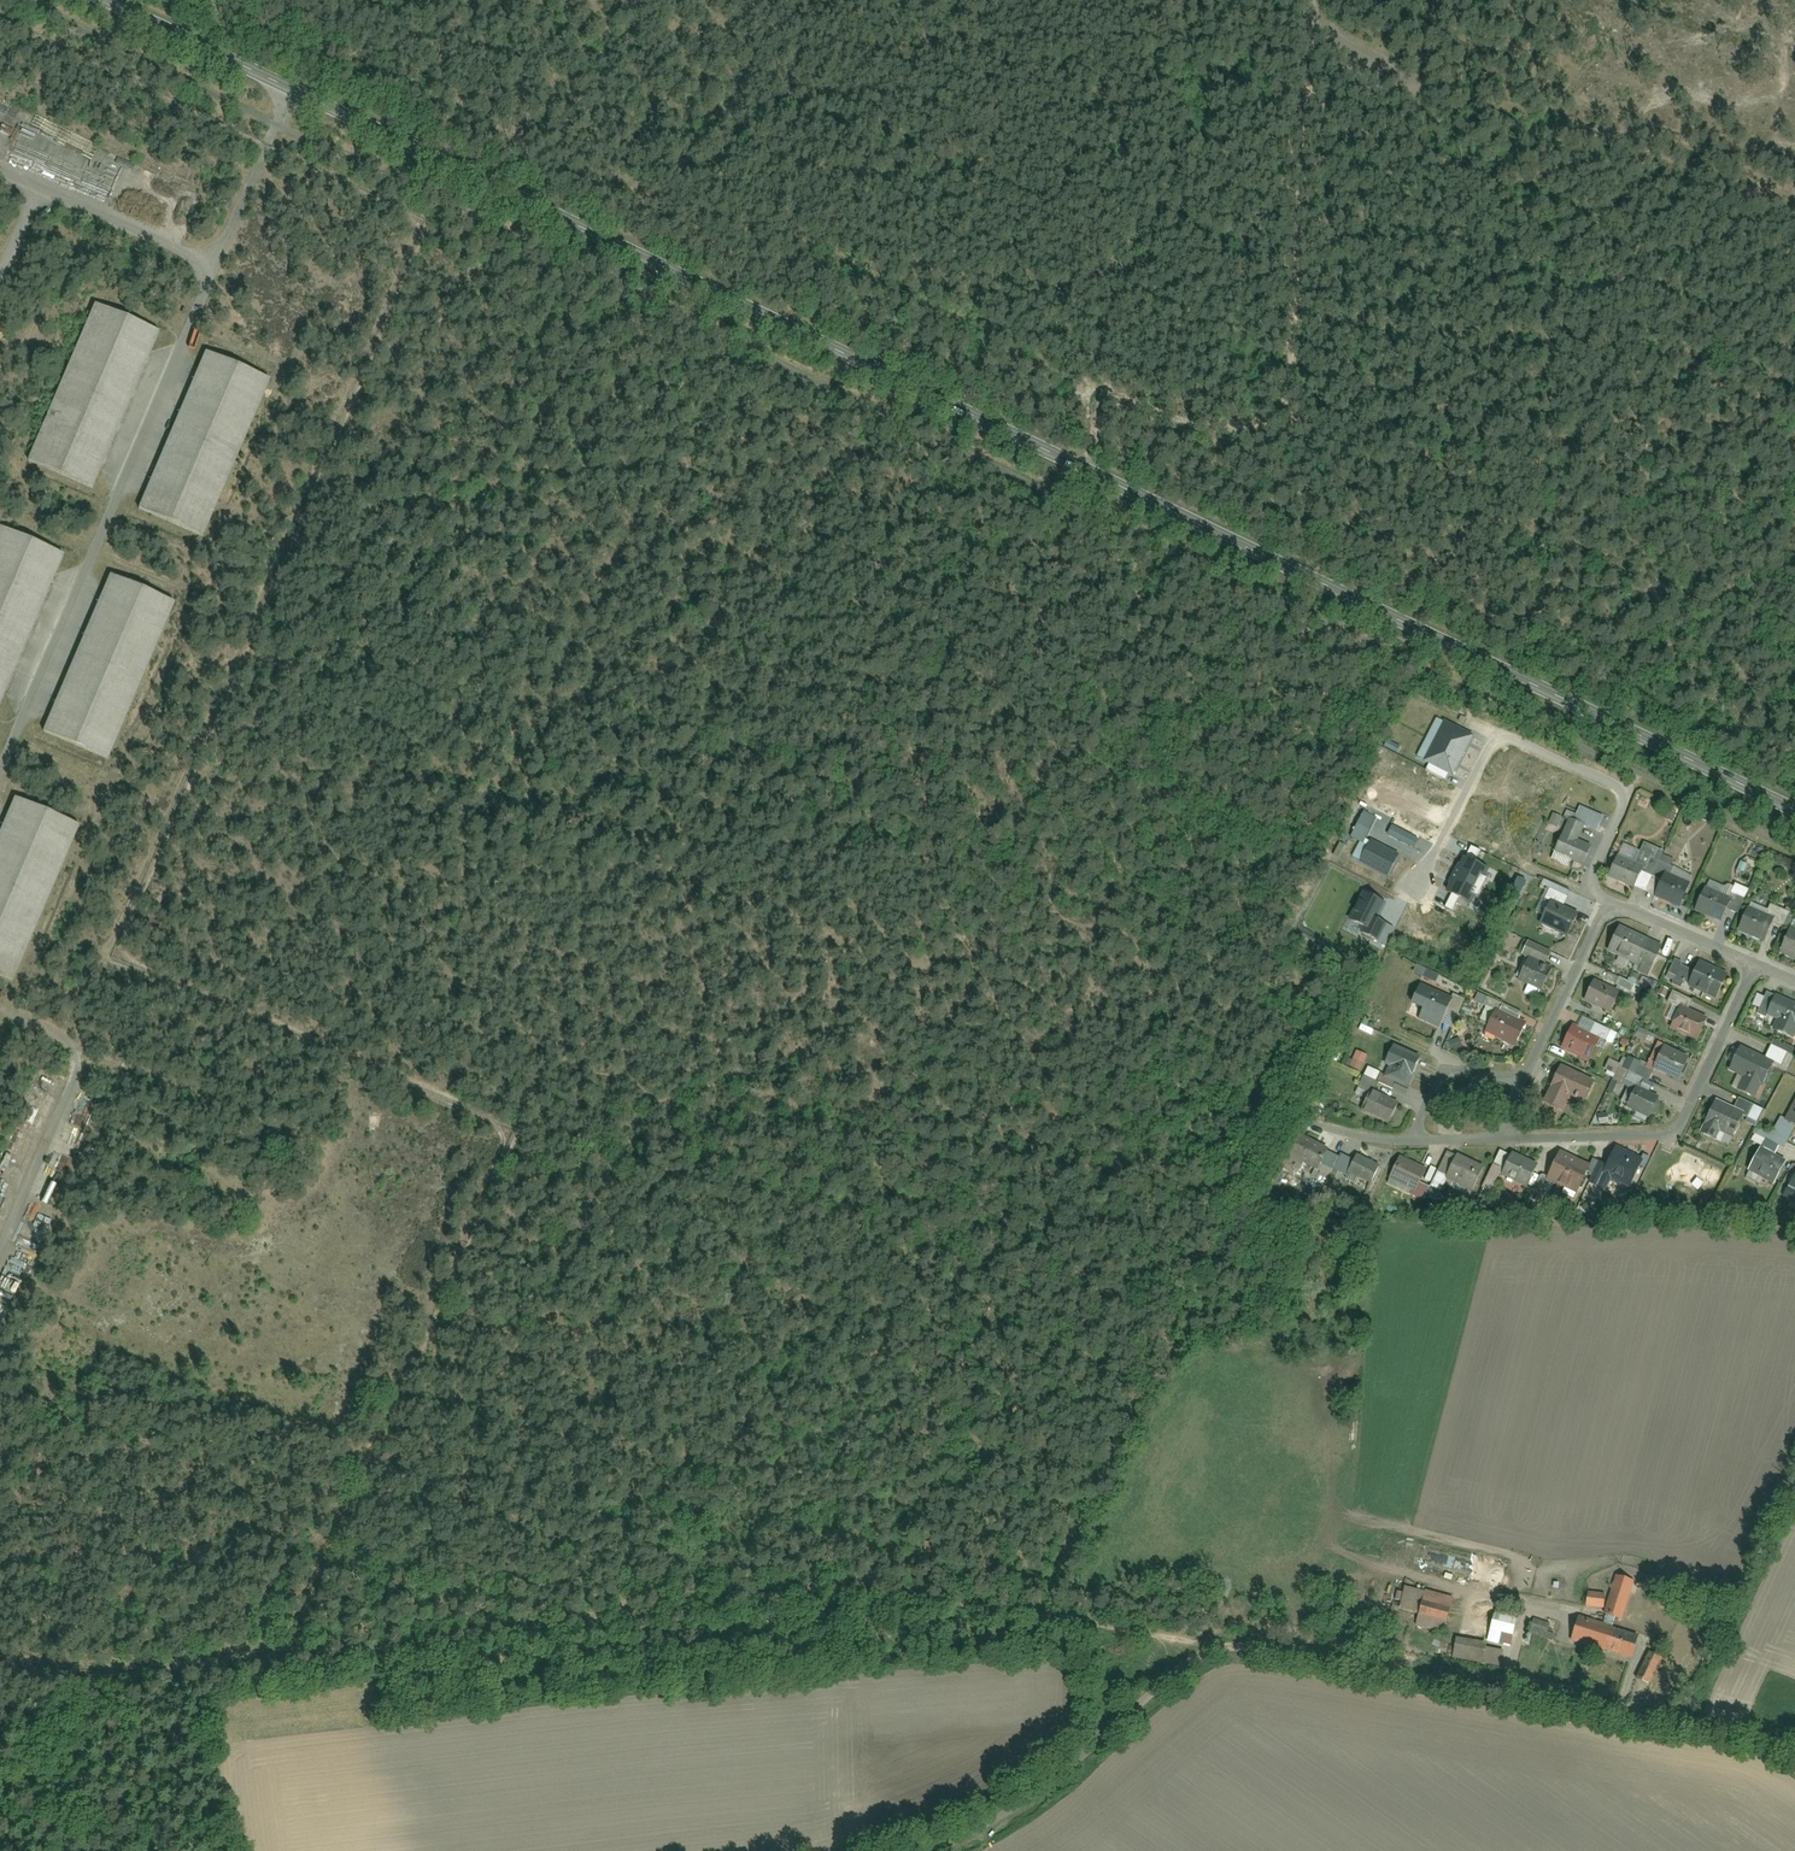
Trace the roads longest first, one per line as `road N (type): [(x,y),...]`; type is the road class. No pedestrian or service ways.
road 1 (secondary): [(1794,810),(106,0)]
road 2 (unclassified): [(940,1850),(1033,1797),(1184,1666),(1216,1649),(1728,1736),(1794,1763)]
road 3 (residential): [(1611,903),(1593,882),(1627,790),(1500,737),(1413,892)]
road 4 (residential): [(1755,967),(1683,1122),(1671,1132),(1500,1139)]
road 5 (residential): [(1611,903),(1529,1069)]
road 6 (residential): [(1529,1069),(1441,1067),(1412,1135)]
road 7 (residential): [(1755,967),(1611,903)]

